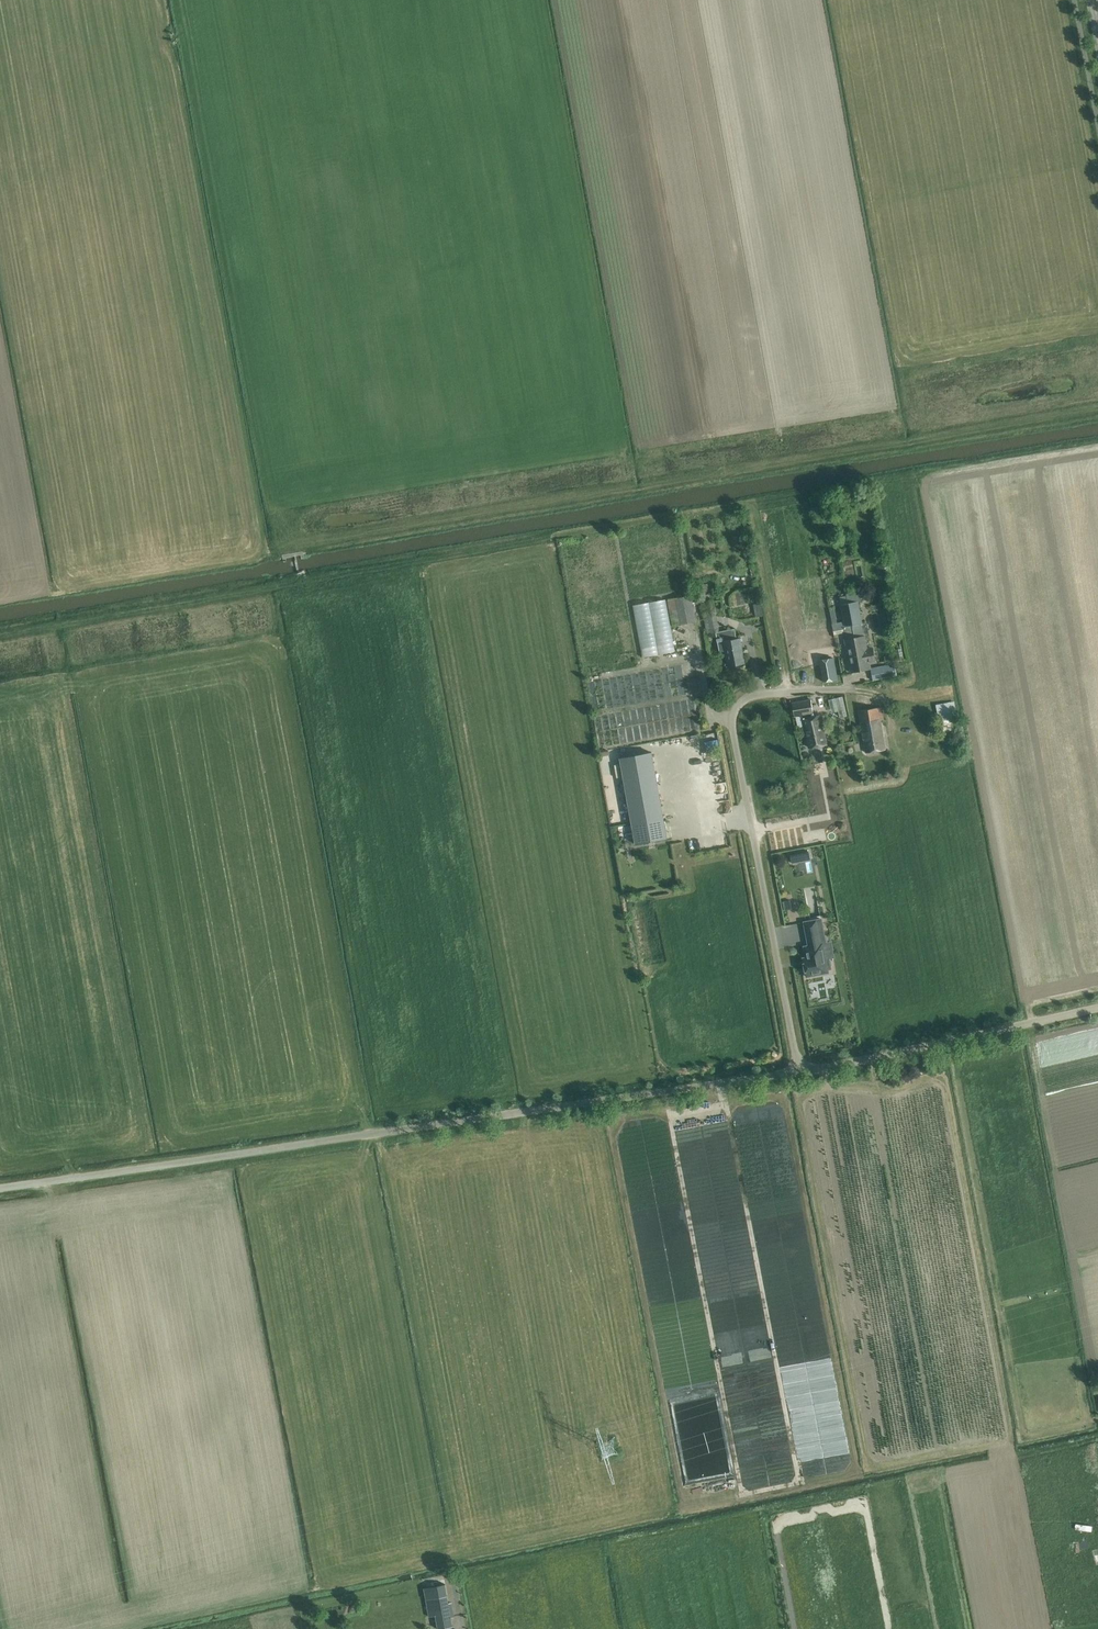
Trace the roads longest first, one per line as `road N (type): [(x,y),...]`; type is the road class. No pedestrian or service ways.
road 1 (unclassified): [(0,1188),(800,1072)]
road 2 (unclassified): [(800,1072),(734,711),(746,698),(772,692),(854,689)]
road 3 (unclassified): [(800,1072),(1097,1008)]

